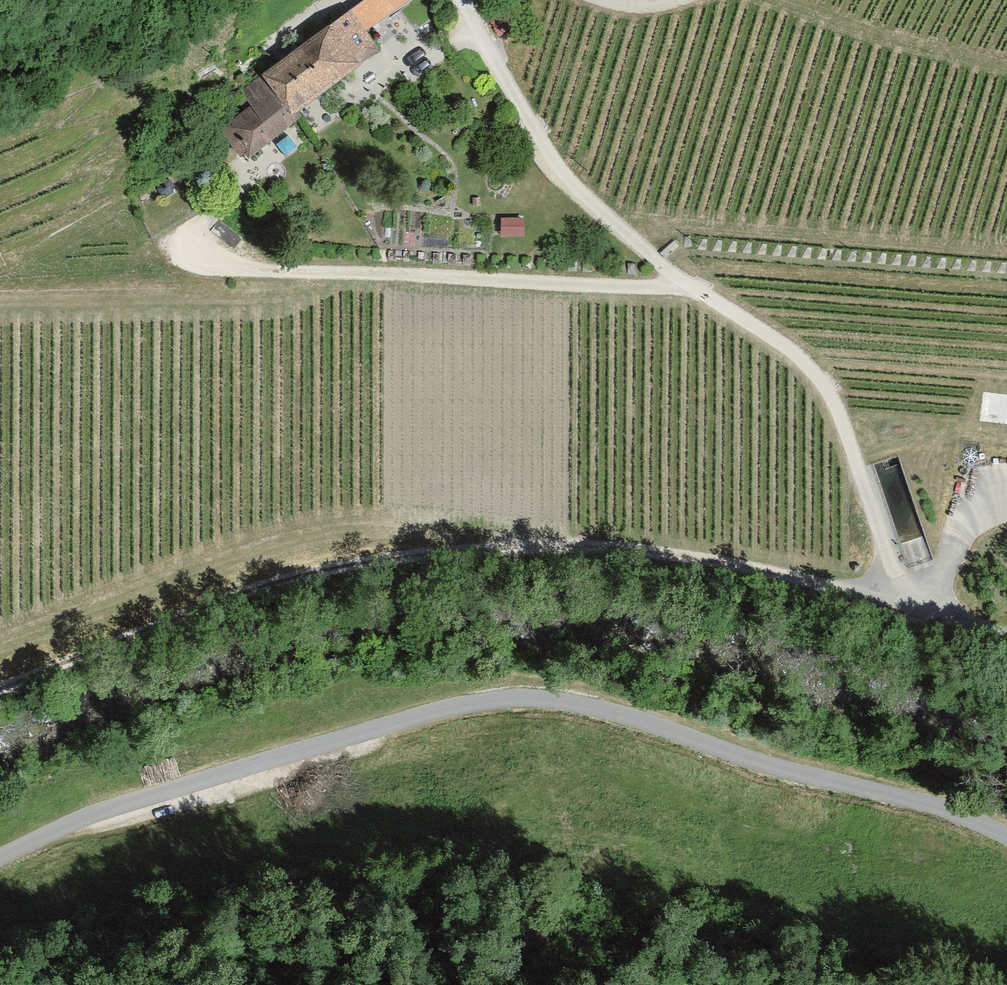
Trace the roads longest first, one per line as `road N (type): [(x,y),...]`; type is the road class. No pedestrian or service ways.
road 1 (unclassified): [(1006,837),(913,799),(779,770),(635,718),(565,701),(507,699),(438,711),(94,815),(0,858)]
road 2 (track): [(0,719),(251,615),(655,556),(902,605)]
road 3 (track): [(462,0),(544,168),(653,258),(788,345),(835,427),(902,605),(947,615)]
road 4 (track): [(194,218),(169,238),(194,262),(700,288)]

